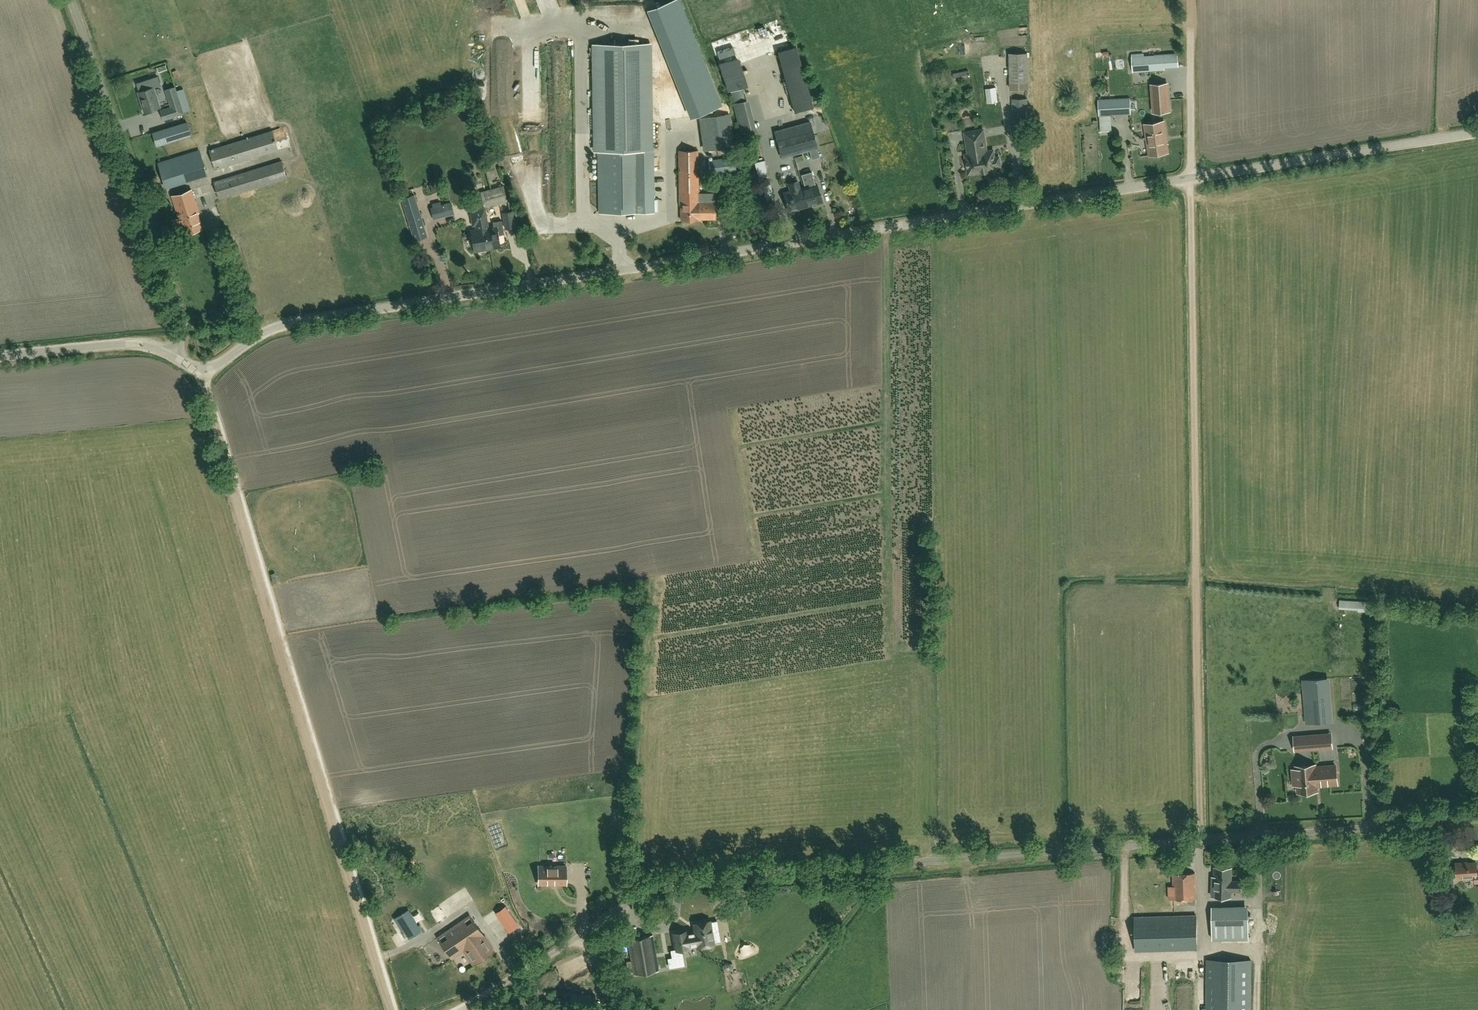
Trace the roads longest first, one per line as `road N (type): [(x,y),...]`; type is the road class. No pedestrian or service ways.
road 1 (unclassified): [(171,355),(202,378),(286,327),(1191,179)]
road 2 (unclassified): [(498,986),(636,899),(692,880),(1477,820)]
road 3 (track): [(1200,842),(1191,179)]
road 4 (track): [(211,404),(392,1009)]
road 5 (unclassified): [(171,355),(184,319),(71,0)]
road 6 (unclassified): [(1191,179),(1477,132)]
road 7 (unclassified): [(0,357),(125,344),(171,355)]
road 8 (unclassified): [(1191,179),(1190,30)]

